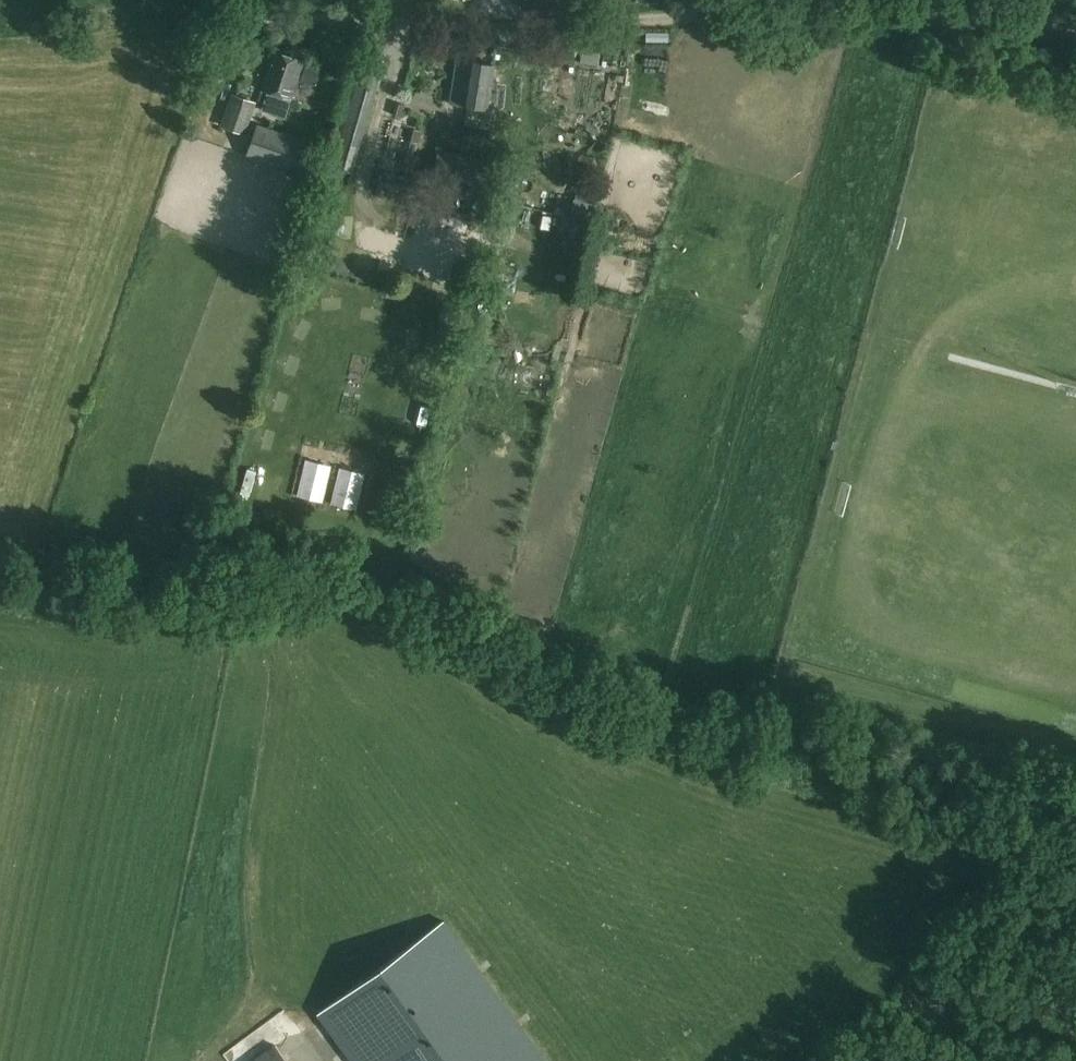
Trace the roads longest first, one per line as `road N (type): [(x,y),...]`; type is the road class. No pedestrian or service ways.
road 1 (unclassified): [(1075,12),(762,13),(727,0)]

